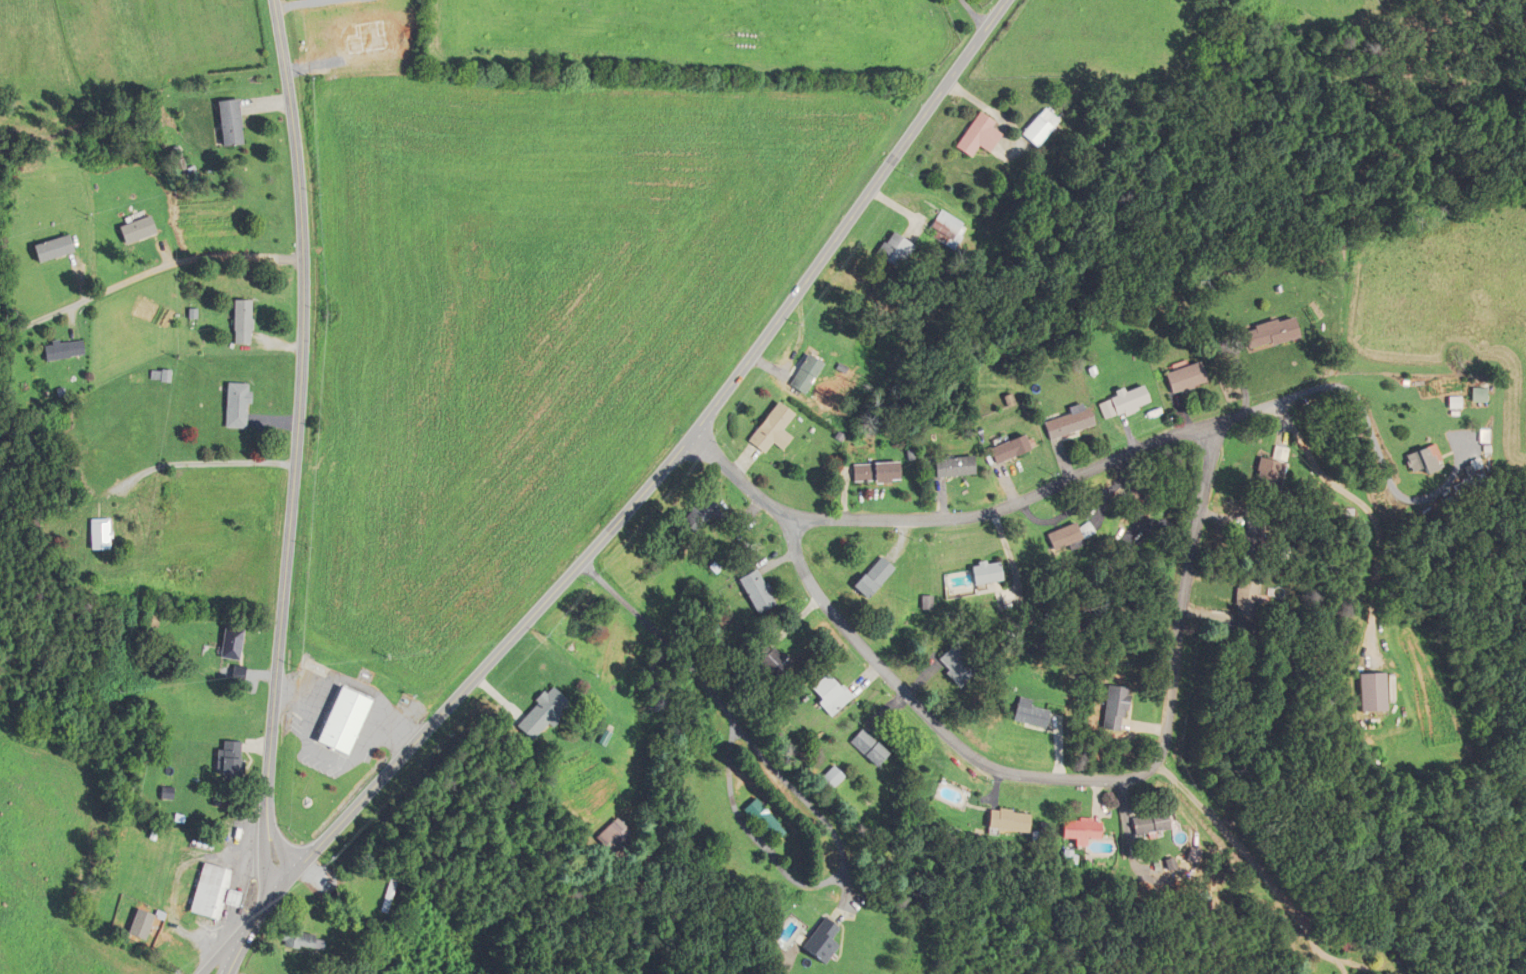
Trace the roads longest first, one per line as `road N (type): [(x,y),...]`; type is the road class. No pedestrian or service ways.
road 1 (tertiary): [(235,973),(253,930),(699,435),(1013,0)]
road 2 (residential): [(1216,424),(1165,747),(1149,770),(1120,780),(1015,774),(968,755),(822,597),(789,518),(699,435)]
road 3 (tertiary): [(253,930),(304,353),(301,181),(276,0)]
road 4 (residential): [(1328,389),(1161,440),(990,514),(899,522),(789,518)]
road 5 (residential): [(305,260),(182,262),(0,338)]

